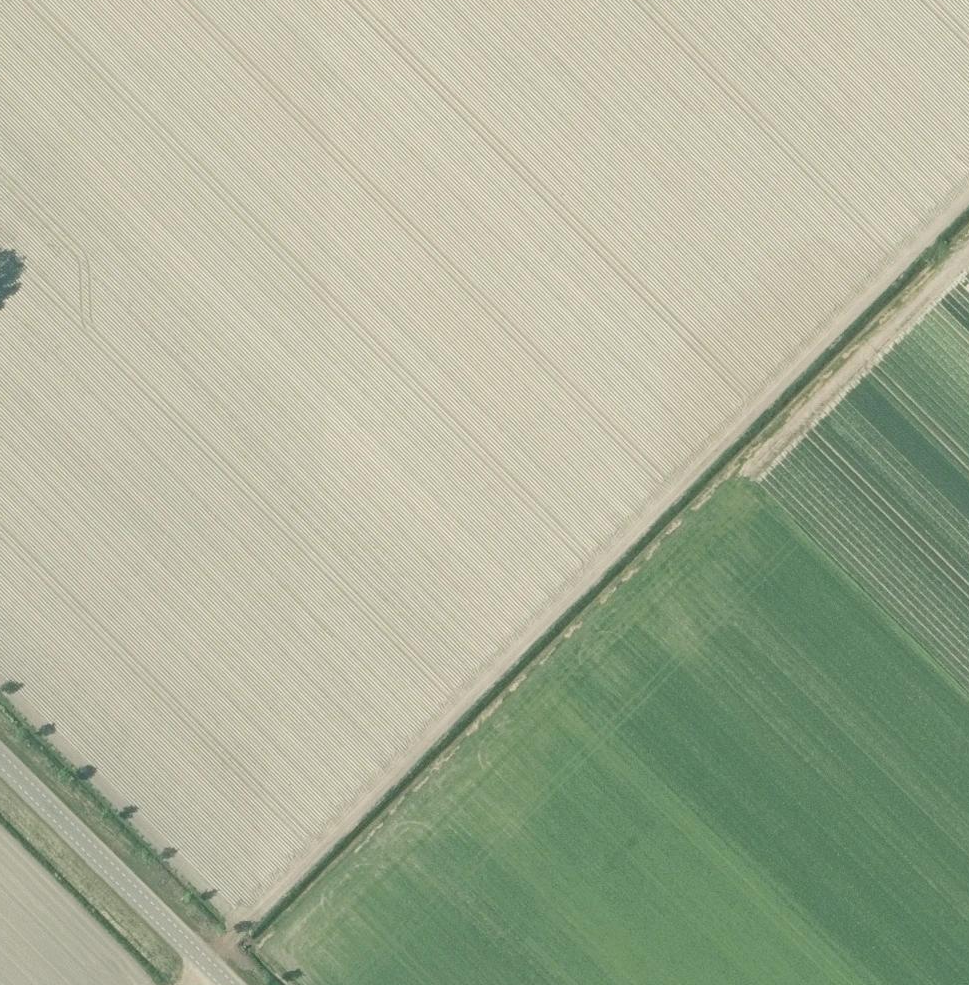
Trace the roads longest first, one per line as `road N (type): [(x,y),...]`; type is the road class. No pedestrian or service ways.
road 1 (tertiary): [(226,984),(0,760)]

